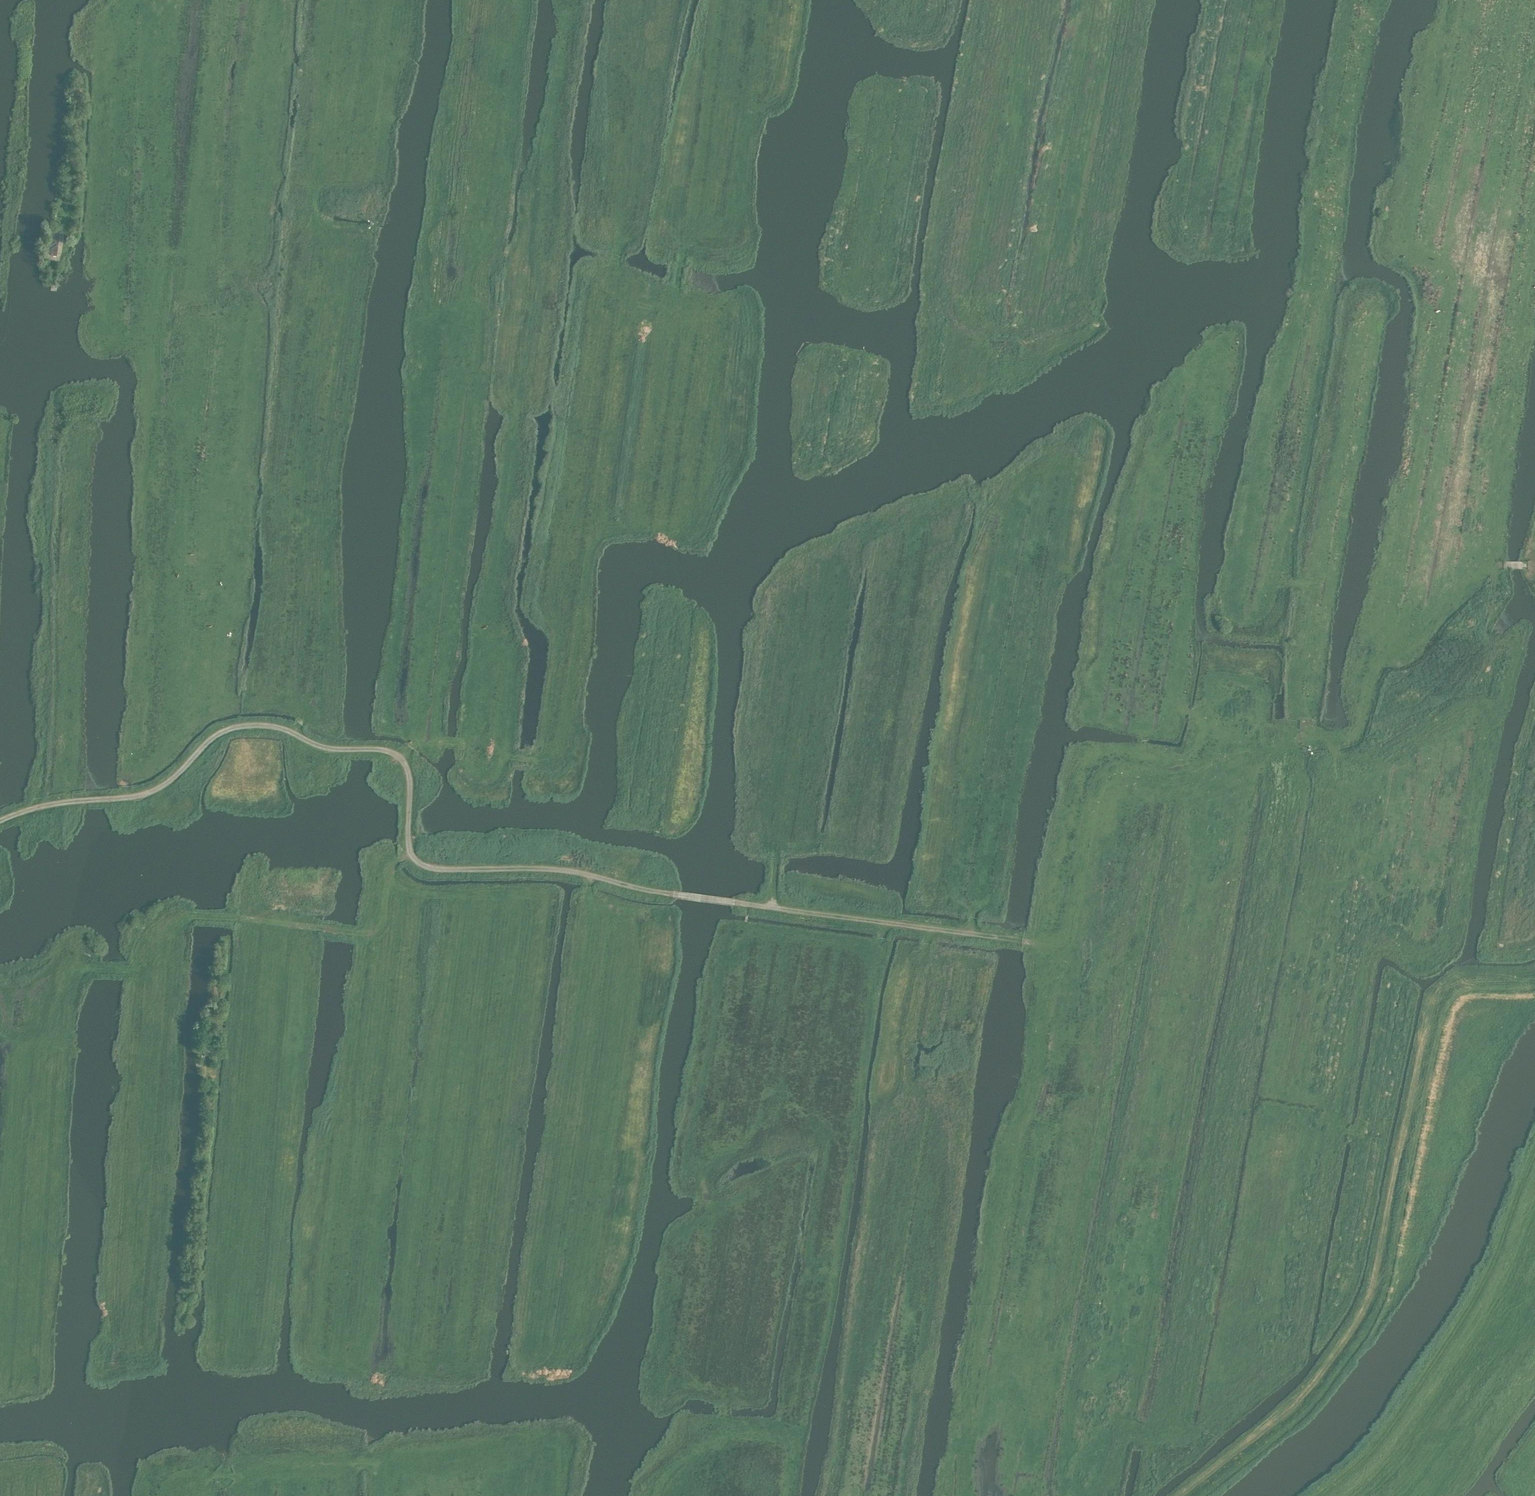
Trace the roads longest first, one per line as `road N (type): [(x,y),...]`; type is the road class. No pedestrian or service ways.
road 1 (track): [(1504,566),(1489,566),(1408,648),(1380,659),(1357,728),(1335,744),(1331,764),(1289,766),(1226,752),(1179,781),(1116,775),(1100,788),(1067,943),(749,904)]
road 2 (track): [(0,822),(51,802),(125,799),(162,788),(218,734),(276,726),(327,749),(375,748),(406,763),(410,854),(421,862),(443,871),(548,868),(743,903)]

